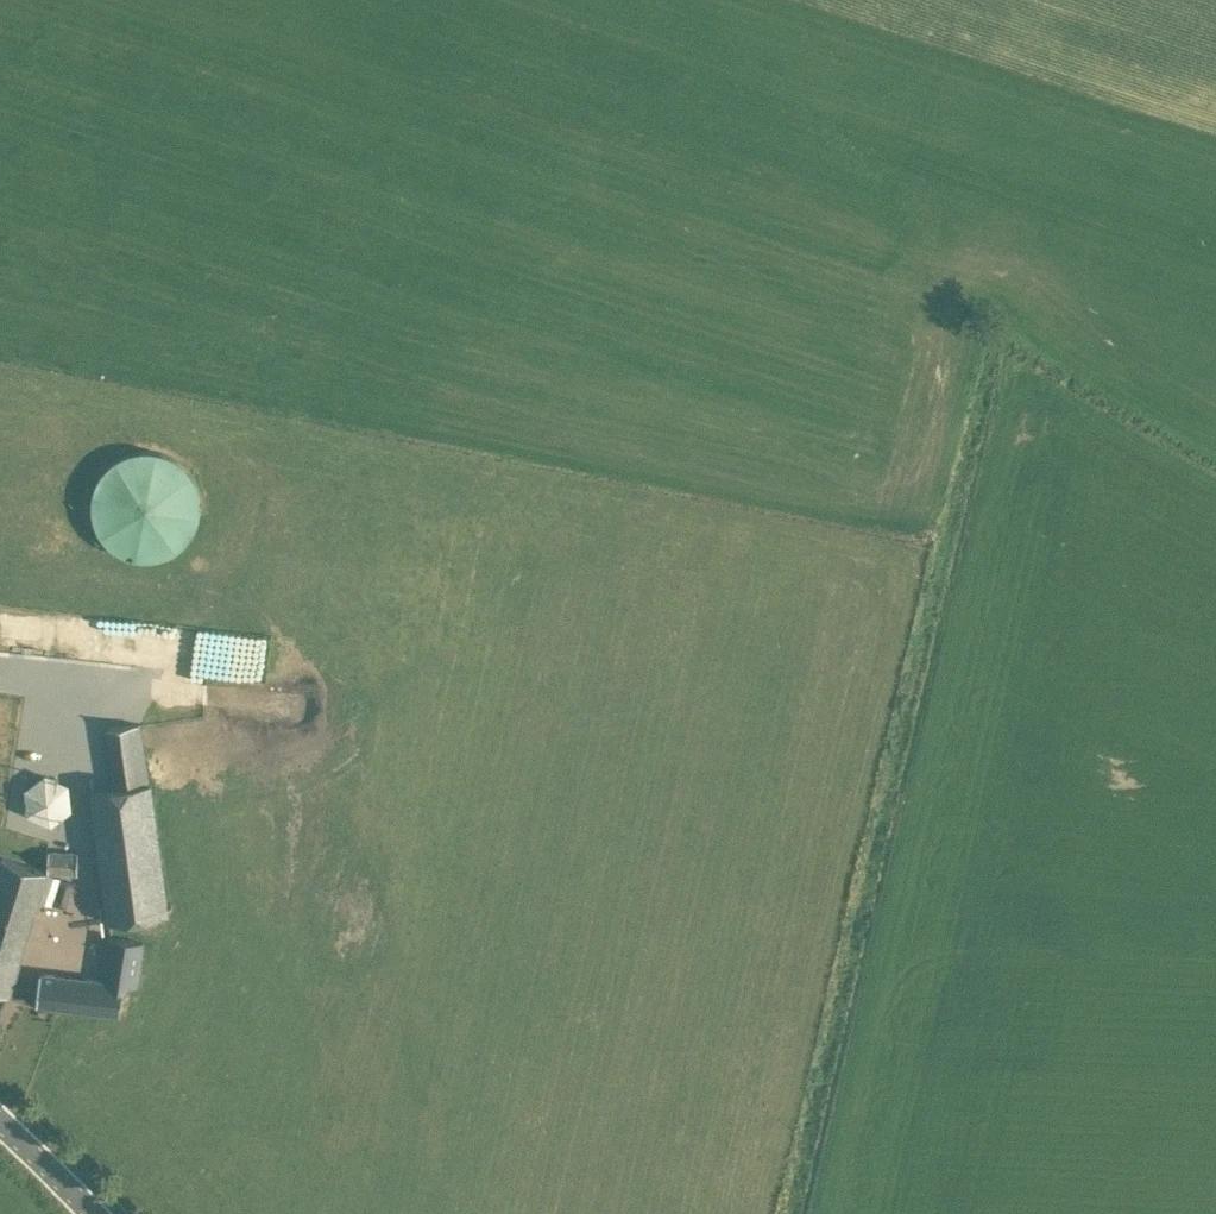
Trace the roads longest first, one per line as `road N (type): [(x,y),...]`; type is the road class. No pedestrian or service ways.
road 1 (tertiary): [(92,1213),(0,1124)]

